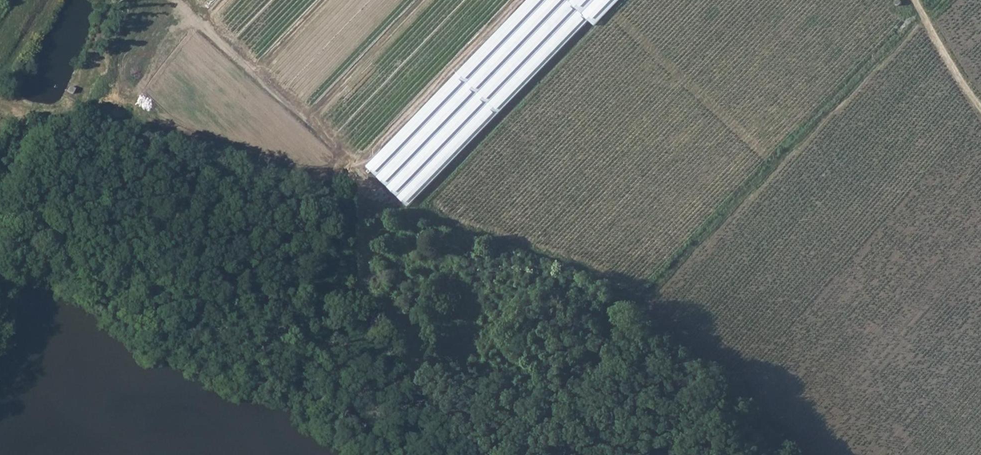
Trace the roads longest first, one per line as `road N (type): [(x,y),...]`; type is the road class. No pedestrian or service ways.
road 1 (track): [(980,113),(914,0)]

